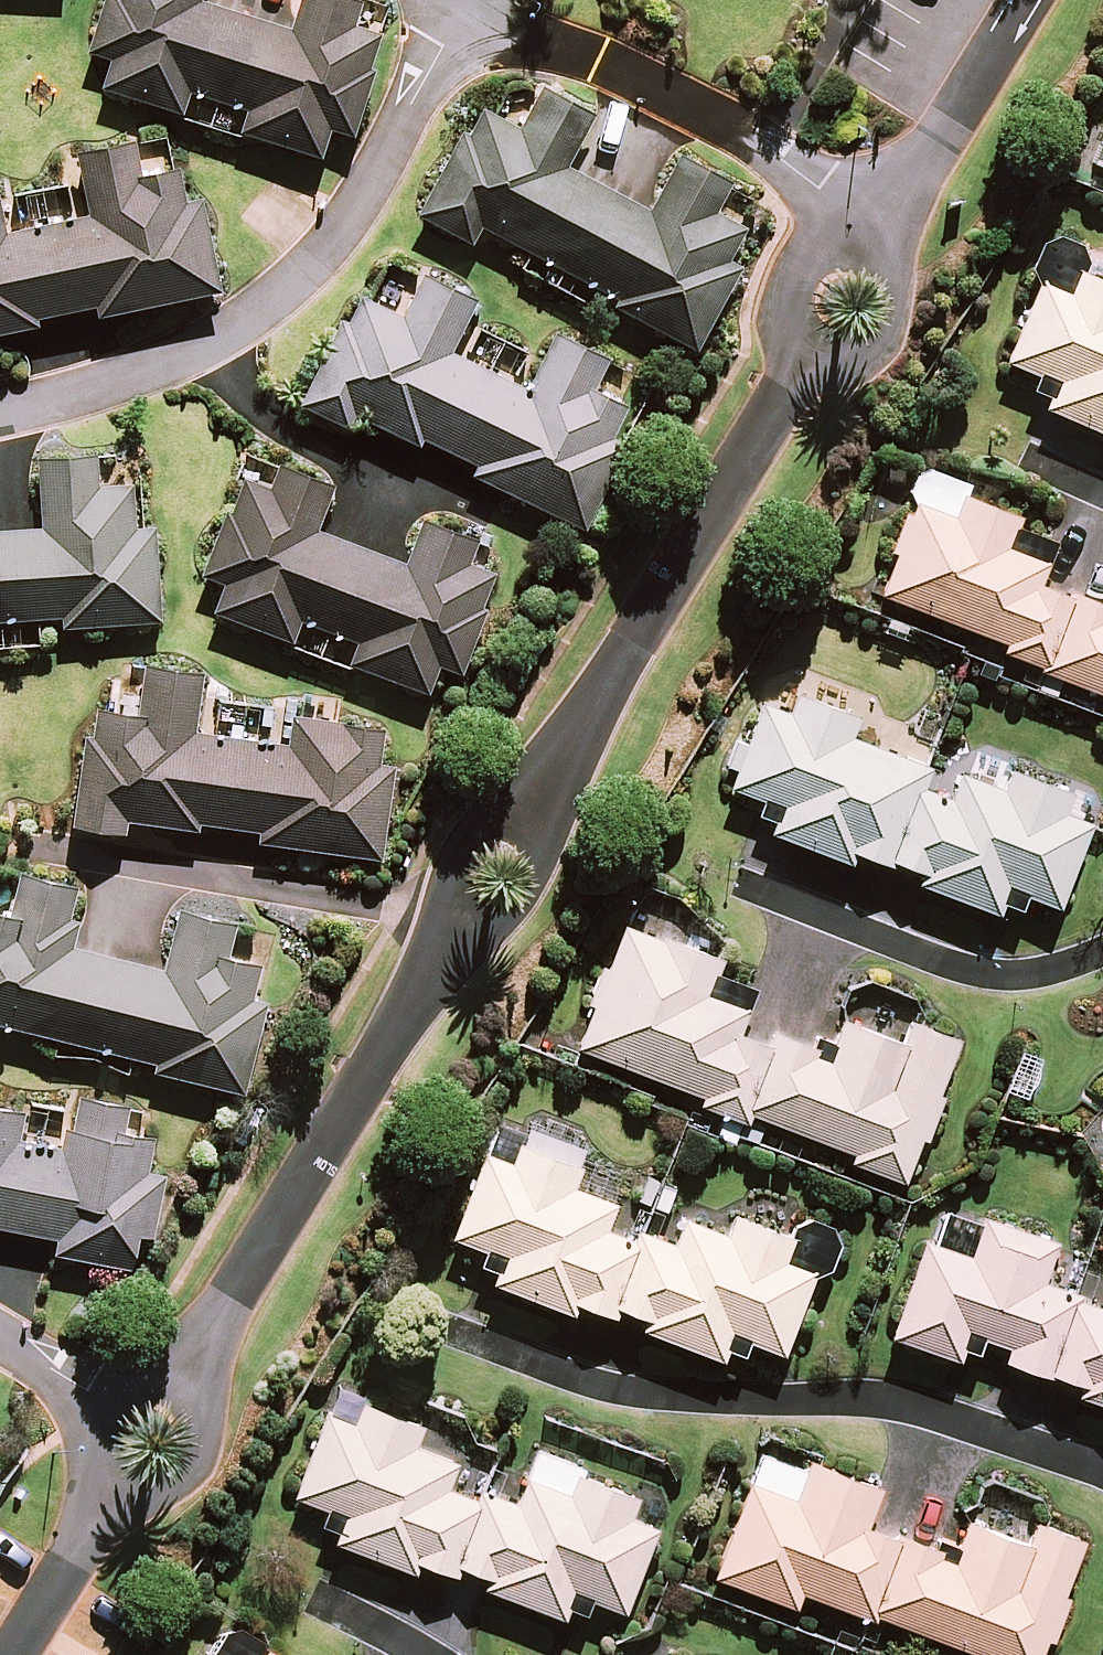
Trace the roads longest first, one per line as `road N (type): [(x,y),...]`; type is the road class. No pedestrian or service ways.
road 1 (residential): [(881,226),(505,873),(151,1429)]
road 2 (unclassified): [(1102,1473),(885,1405),(689,1402),(618,1392),(451,1333)]
road 3 (unclassified): [(0,415),(143,374),(217,338),(277,293),(326,245),(369,181),(443,46),(474,7)]
road 4 (unclassified): [(474,7),(753,135),(818,190),(881,226)]
road 5 (unclassified): [(1102,959),(1021,983),(973,975),(748,890)]
road 6 (residential): [(1026,0),(881,226)]
road 7 (residential): [(151,1429),(8,1654)]
road 8 (unclassified): [(151,1429),(0,1336)]

